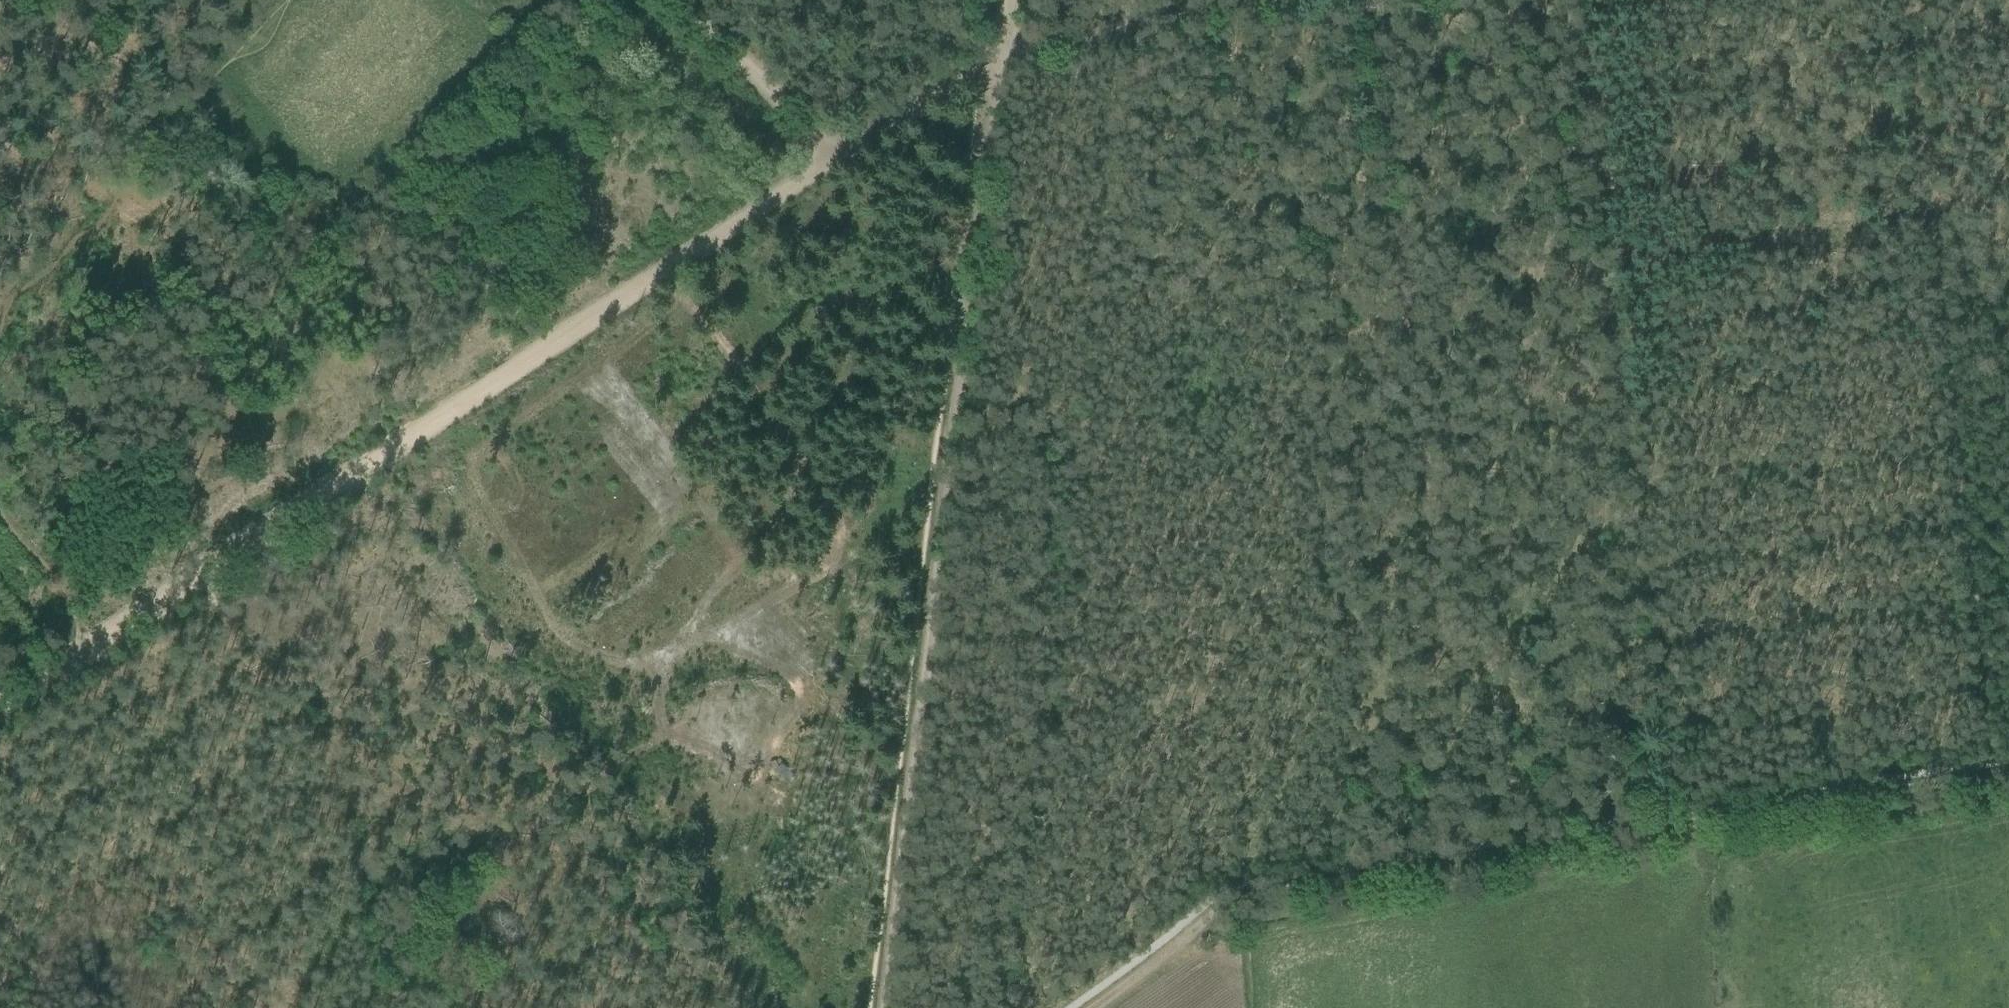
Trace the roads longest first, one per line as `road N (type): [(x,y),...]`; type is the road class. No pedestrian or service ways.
road 1 (track): [(823,158),(0,702)]
road 2 (track): [(2008,770),(1300,882),(1206,923),(1091,1007)]
road 3 (track): [(1900,0),(1984,774)]
road 4 (track): [(1003,48),(1267,0)]
road 5 (track): [(660,0),(823,158)]
road 6 (track): [(1003,48),(823,158)]

